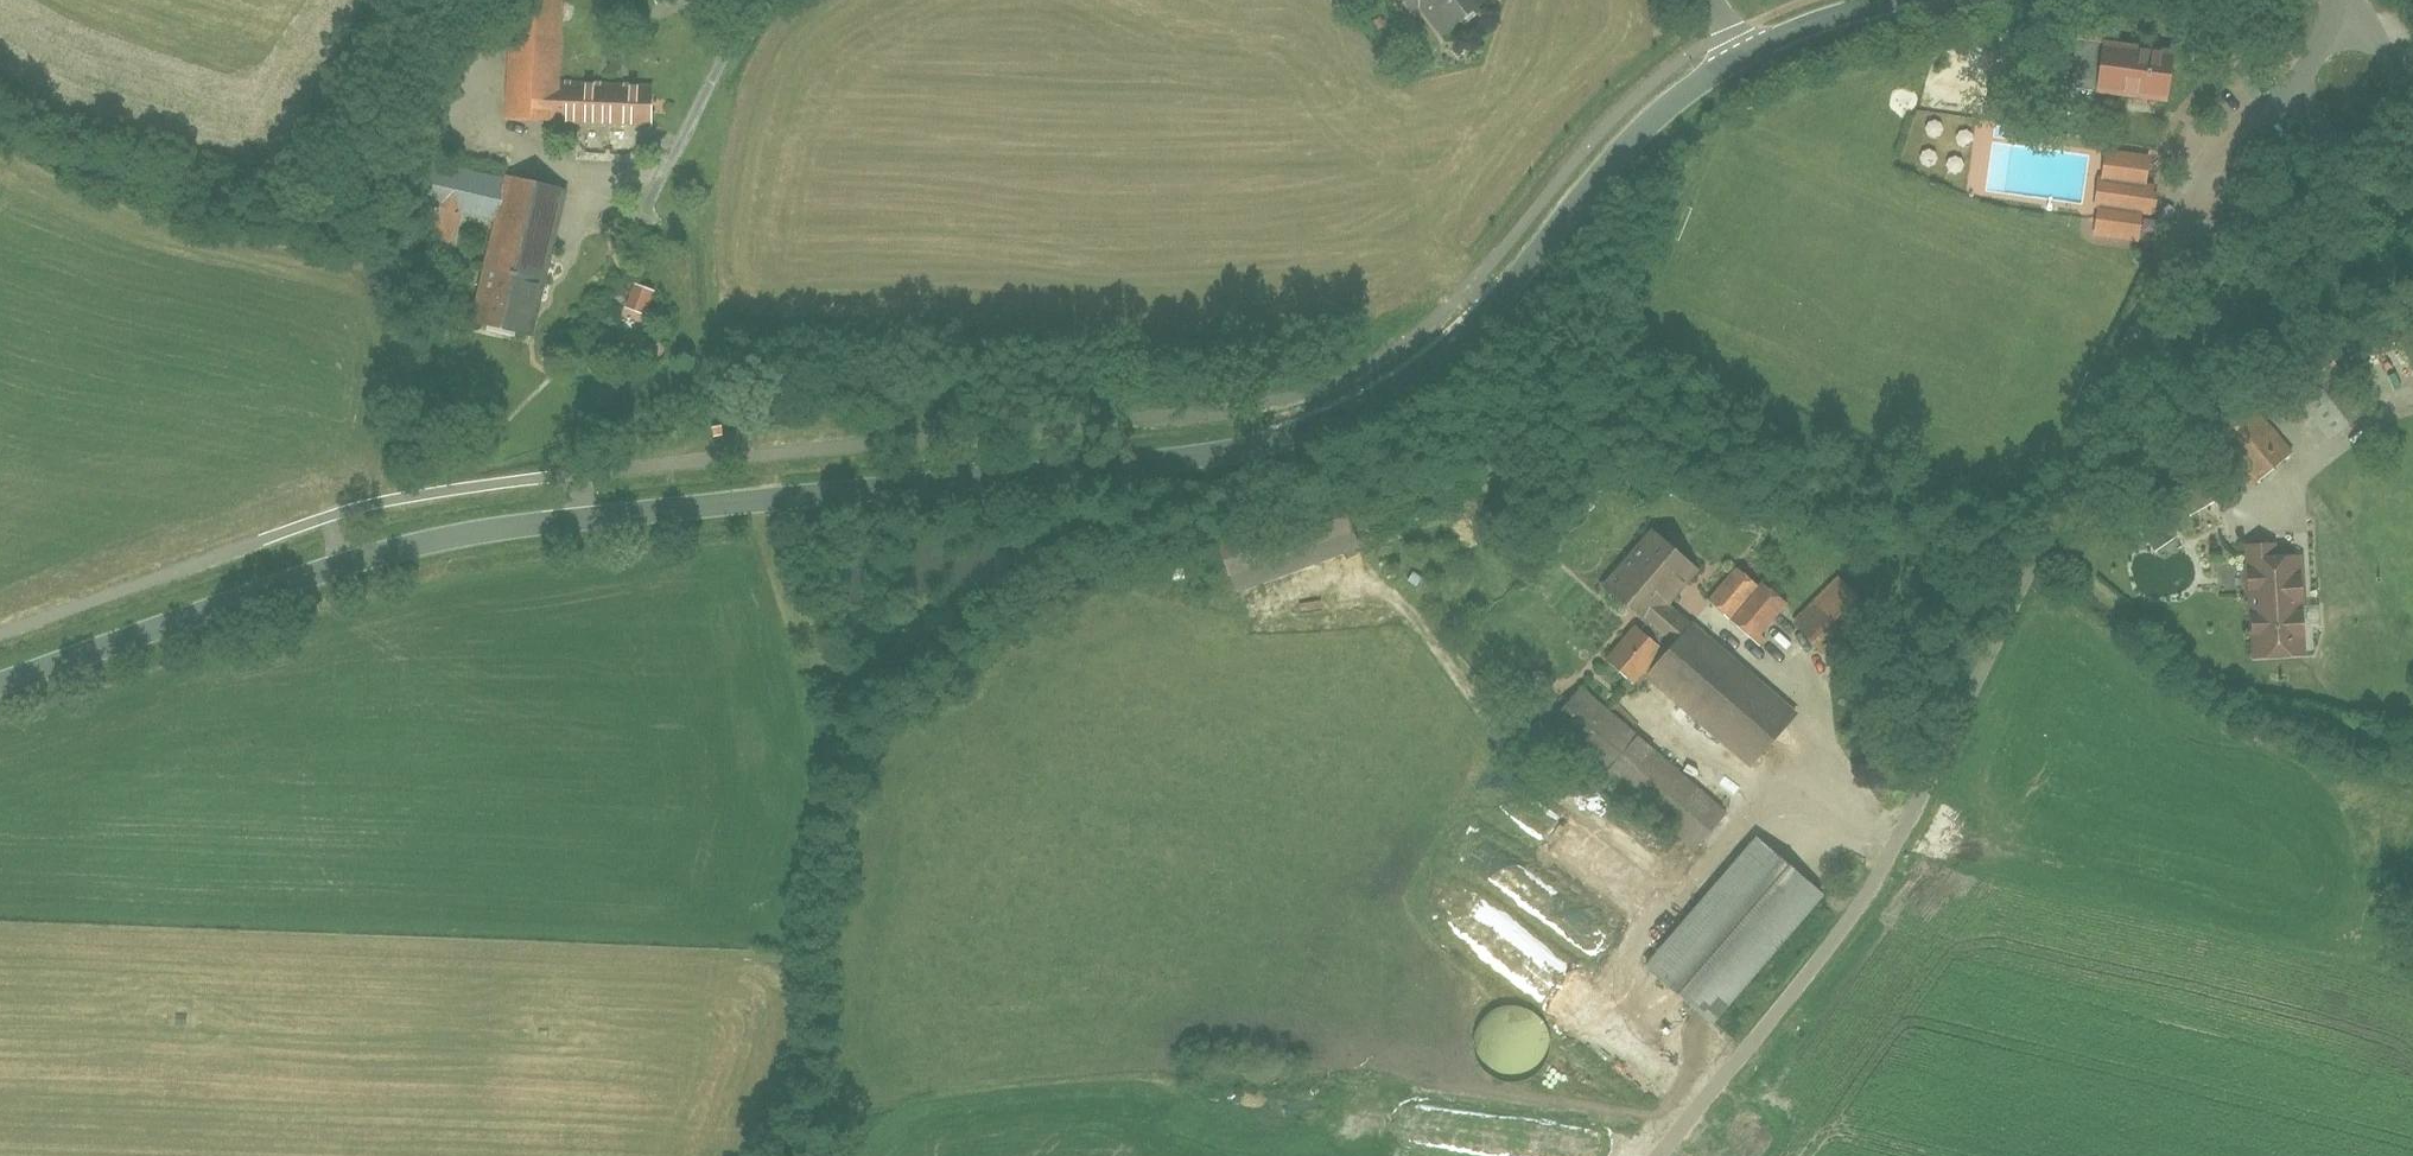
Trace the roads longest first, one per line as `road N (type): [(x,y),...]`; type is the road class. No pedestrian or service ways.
road 1 (tertiary): [(1744,56),(1632,142),(1448,357),(1359,413),(1267,449),(464,538),(324,573),(0,689)]
road 2 (residential): [(1669,1155),(1886,875),(2184,212),(2225,145),(2299,86),(2347,0)]
road 3 (residential): [(758,0),(637,207)]
road 4 (tertiary): [(1898,0),(1744,56)]

